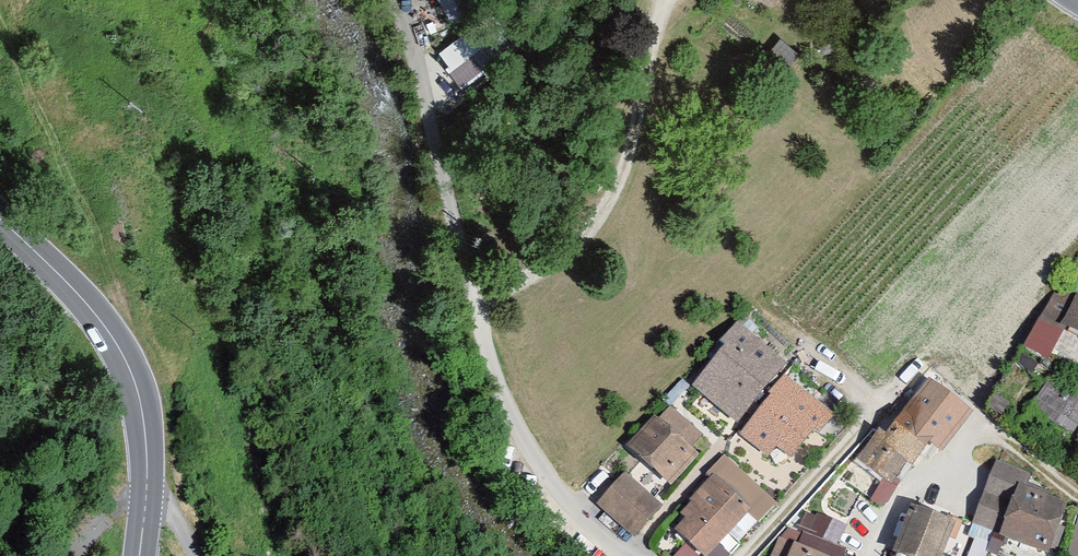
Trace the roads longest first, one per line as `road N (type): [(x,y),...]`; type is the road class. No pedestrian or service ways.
road 1 (residential): [(635,555),(536,463),(496,379),(394,0)]
road 2 (secondary): [(140,555),(147,485),(138,384),(95,310),(0,220)]
road 3 (track): [(10,3),(40,123),(111,273),(115,336)]

